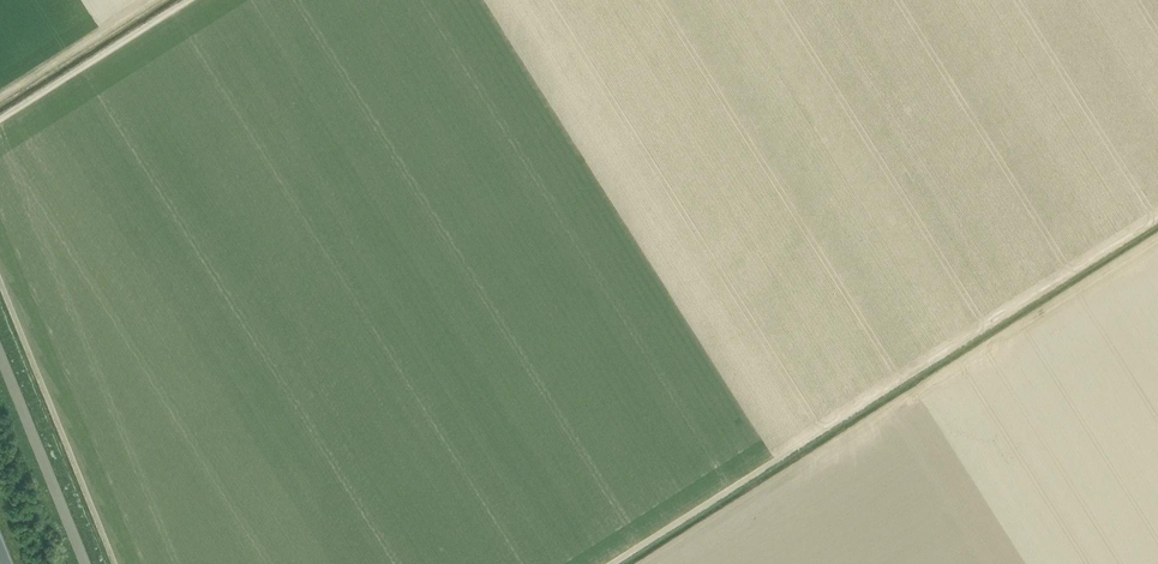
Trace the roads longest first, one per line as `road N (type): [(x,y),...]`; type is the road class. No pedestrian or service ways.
road 1 (unclassified): [(85,563),(0,355)]

